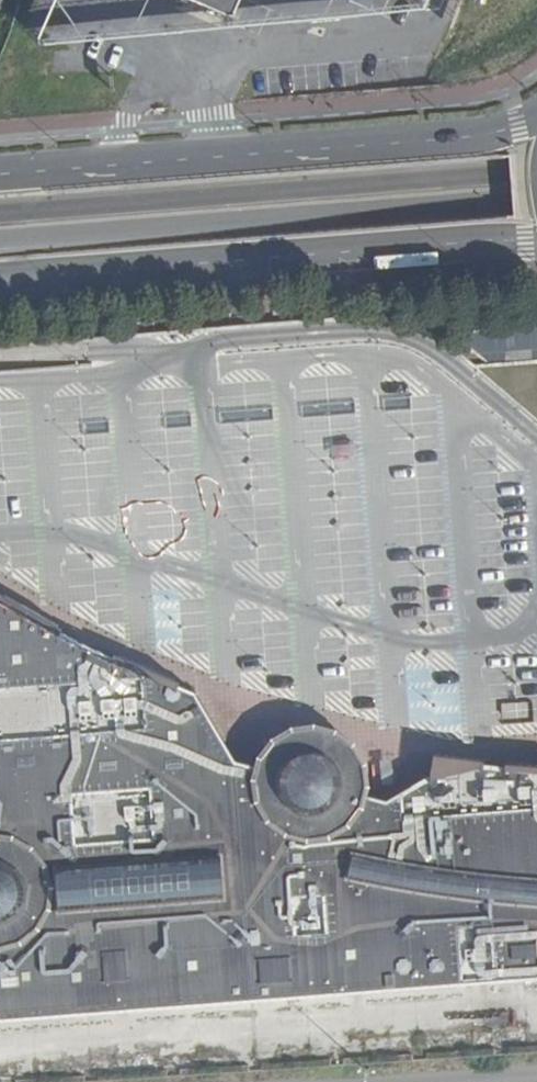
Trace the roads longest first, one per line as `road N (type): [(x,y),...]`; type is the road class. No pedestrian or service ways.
road 1 (primary): [(536,121),(463,135),(0,177)]
road 2 (primary): [(536,170),(0,213)]
road 3 (primary): [(0,237),(536,197)]
road 4 (primary): [(0,277),(536,241)]

